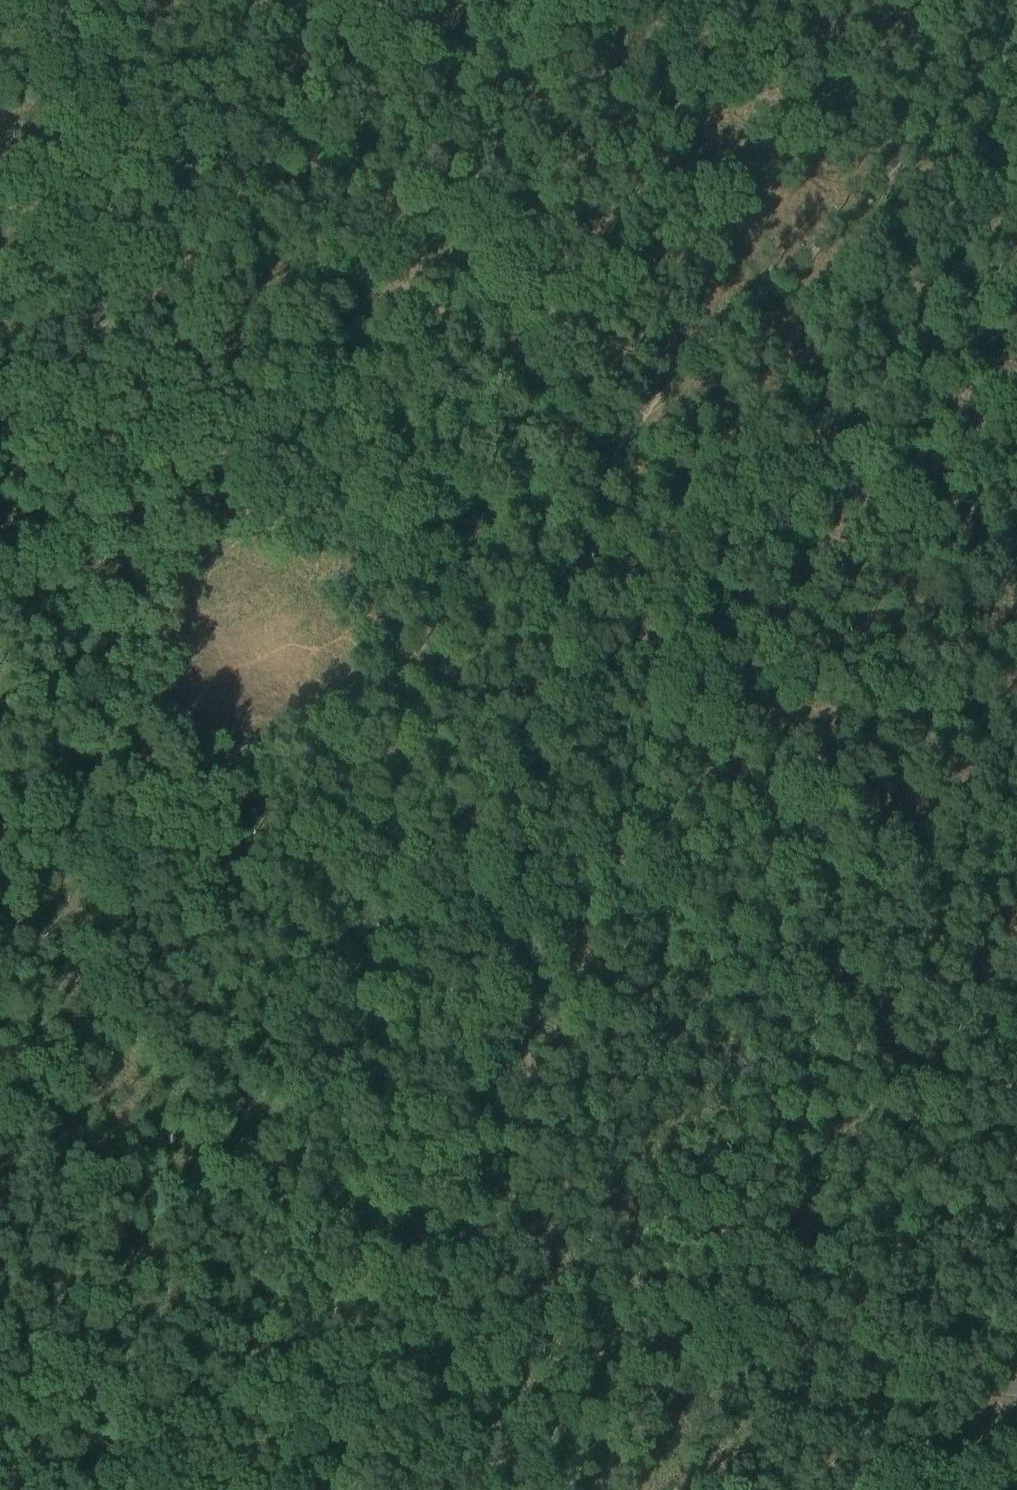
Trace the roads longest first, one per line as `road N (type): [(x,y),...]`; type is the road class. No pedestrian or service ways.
road 1 (unclassified): [(597,1489),(667,1382),(688,1361),(733,1340),(770,1338),(1016,1389)]

